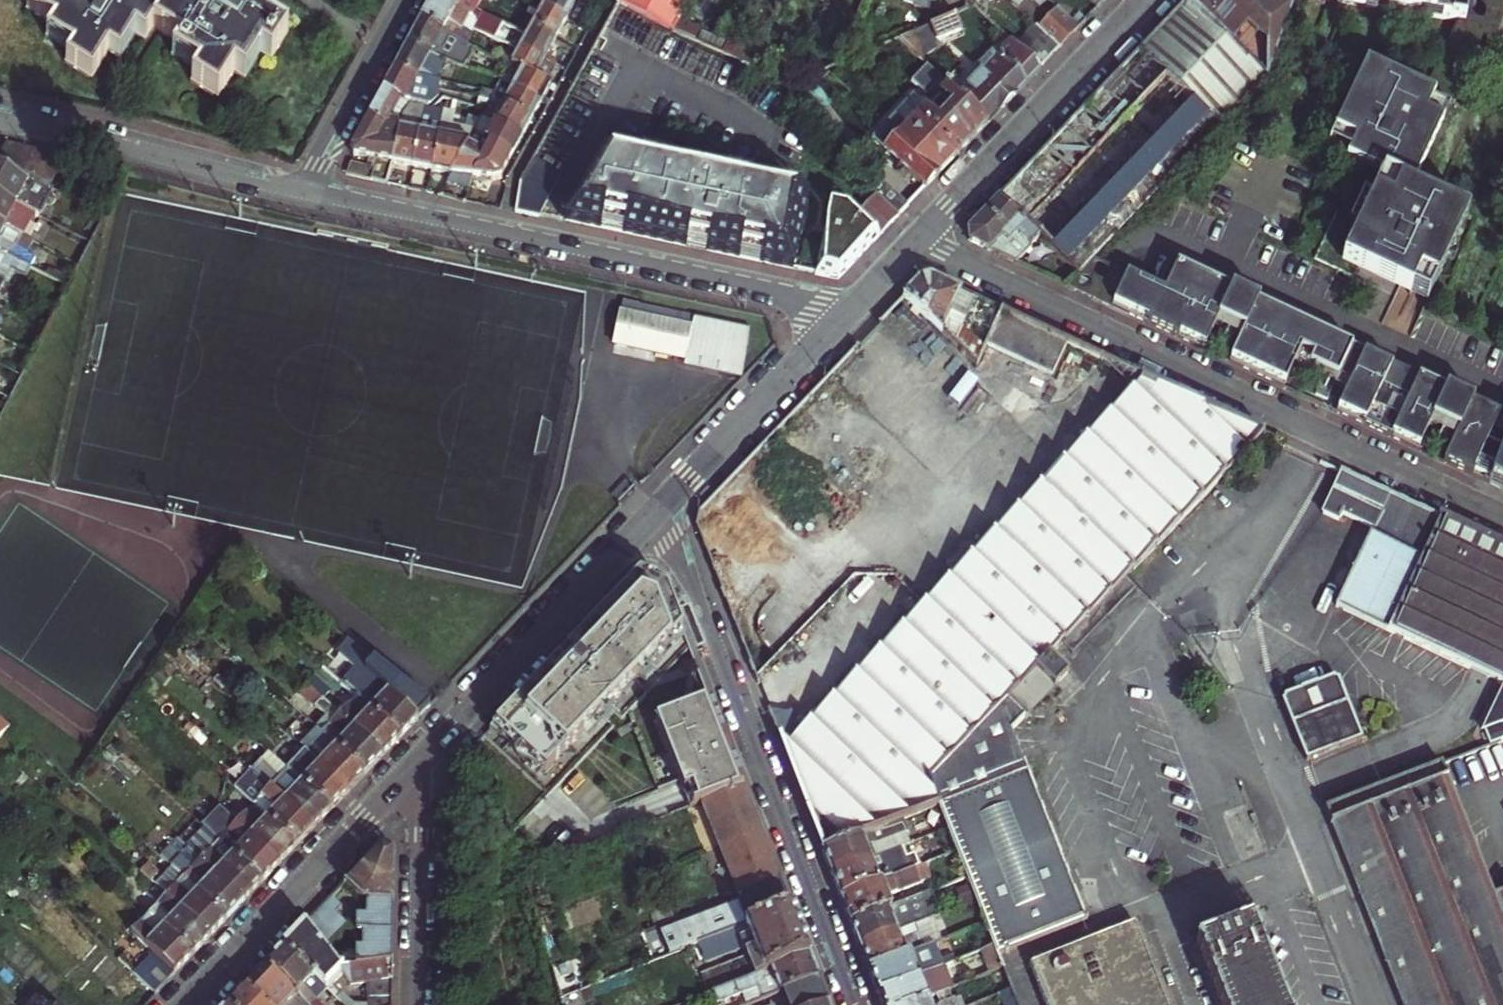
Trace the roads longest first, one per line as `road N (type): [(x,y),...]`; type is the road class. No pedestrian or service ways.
road 1 (residential): [(1502,516),(911,245)]
road 2 (residential): [(313,189),(818,302),(843,316)]
road 3 (residential): [(662,506),(859,1004)]
road 4 (residential): [(662,506),(423,758)]
road 5 (residential): [(423,758),(184,1004)]
road 6 (residential): [(1144,0),(911,245)]
road 7 (residential): [(0,122),(313,189)]
road 8 (residential): [(843,316),(662,506)]
road 9 (residential): [(423,758),(415,1004)]
road 10 (residential): [(415,0),(313,189)]

